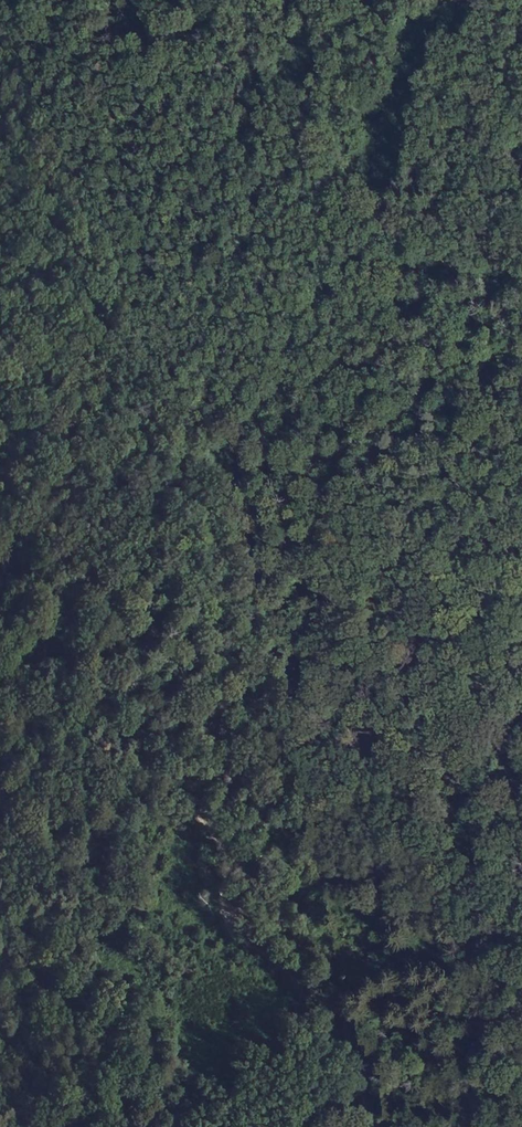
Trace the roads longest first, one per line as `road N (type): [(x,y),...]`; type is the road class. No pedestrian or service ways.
road 1 (track): [(521,276),(507,254),(407,212),(348,158),(167,49),(114,48),(0,16)]

